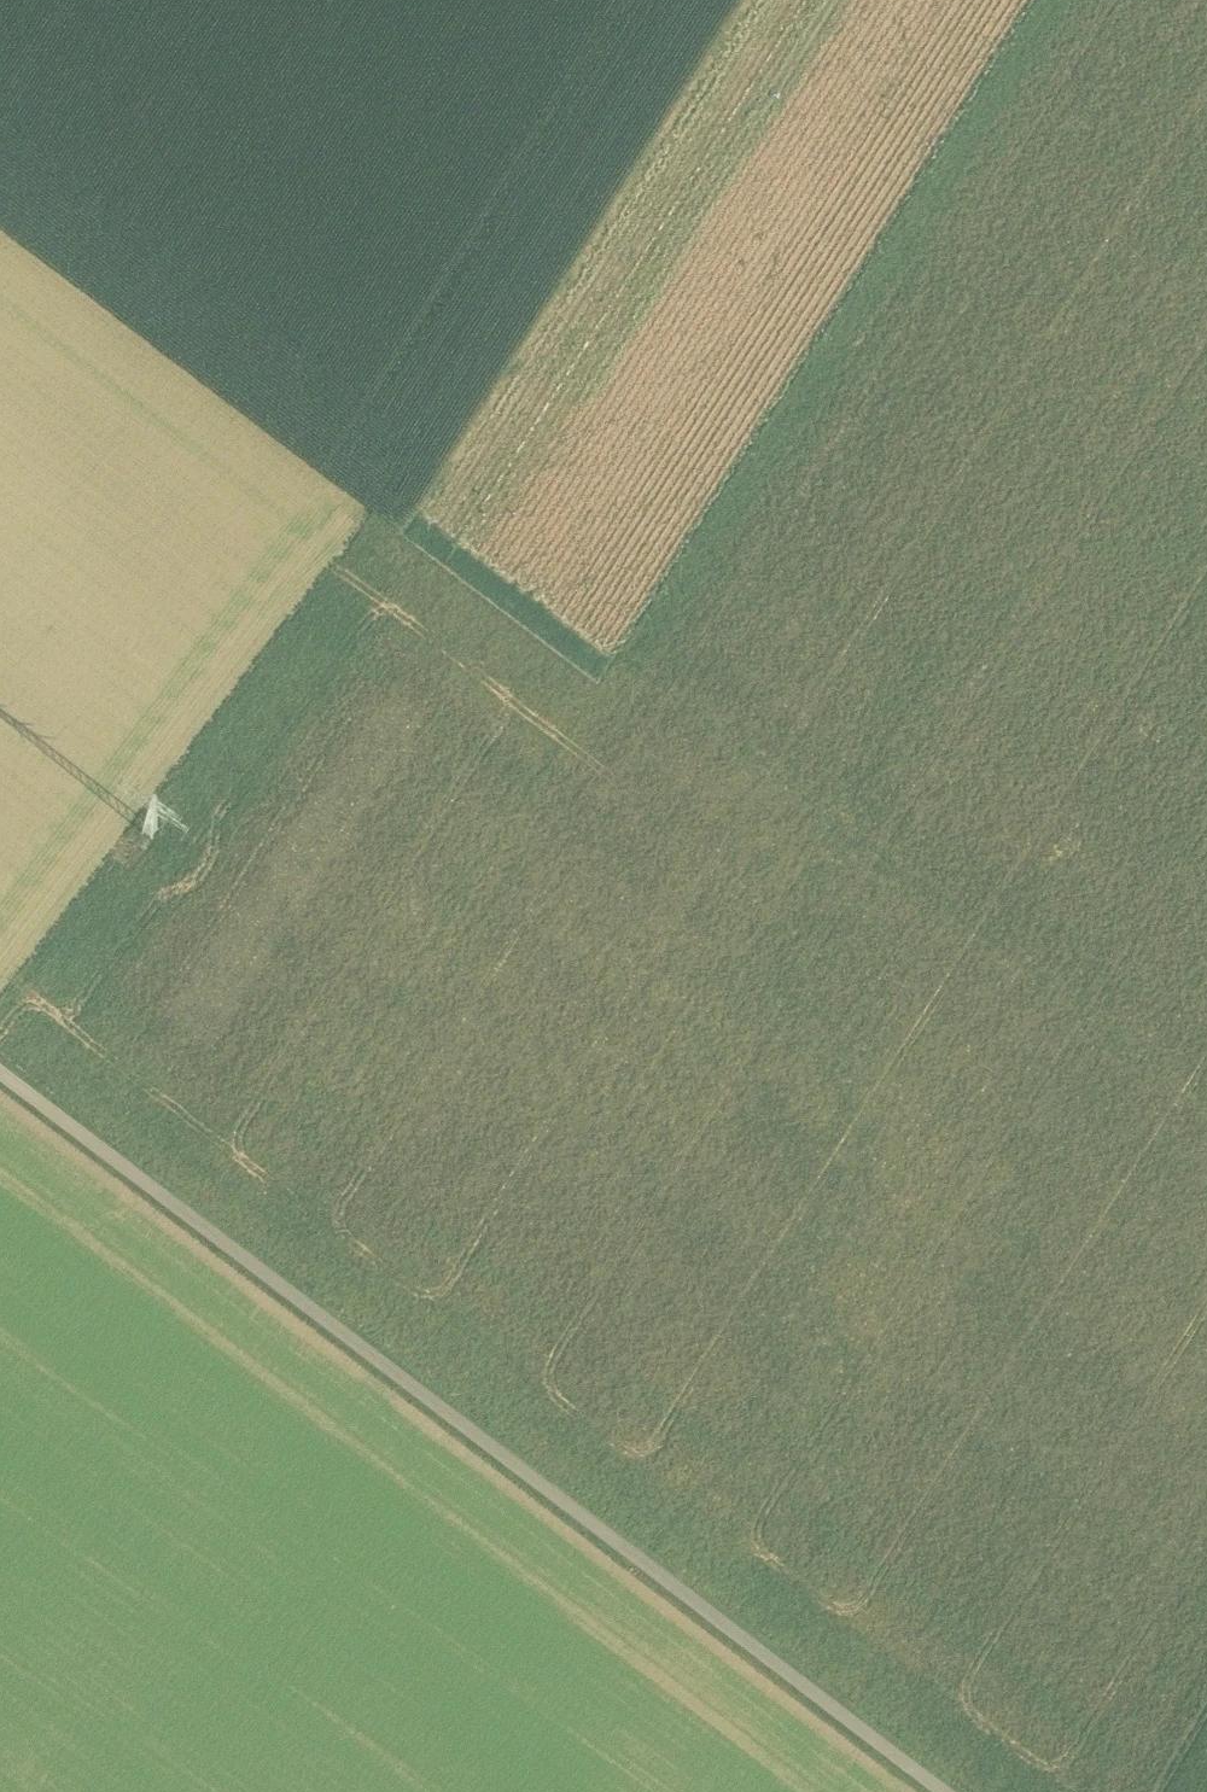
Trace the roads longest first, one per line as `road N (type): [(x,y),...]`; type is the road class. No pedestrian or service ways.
road 1 (unclassified): [(0,1073),(632,1546),(942,1791)]

